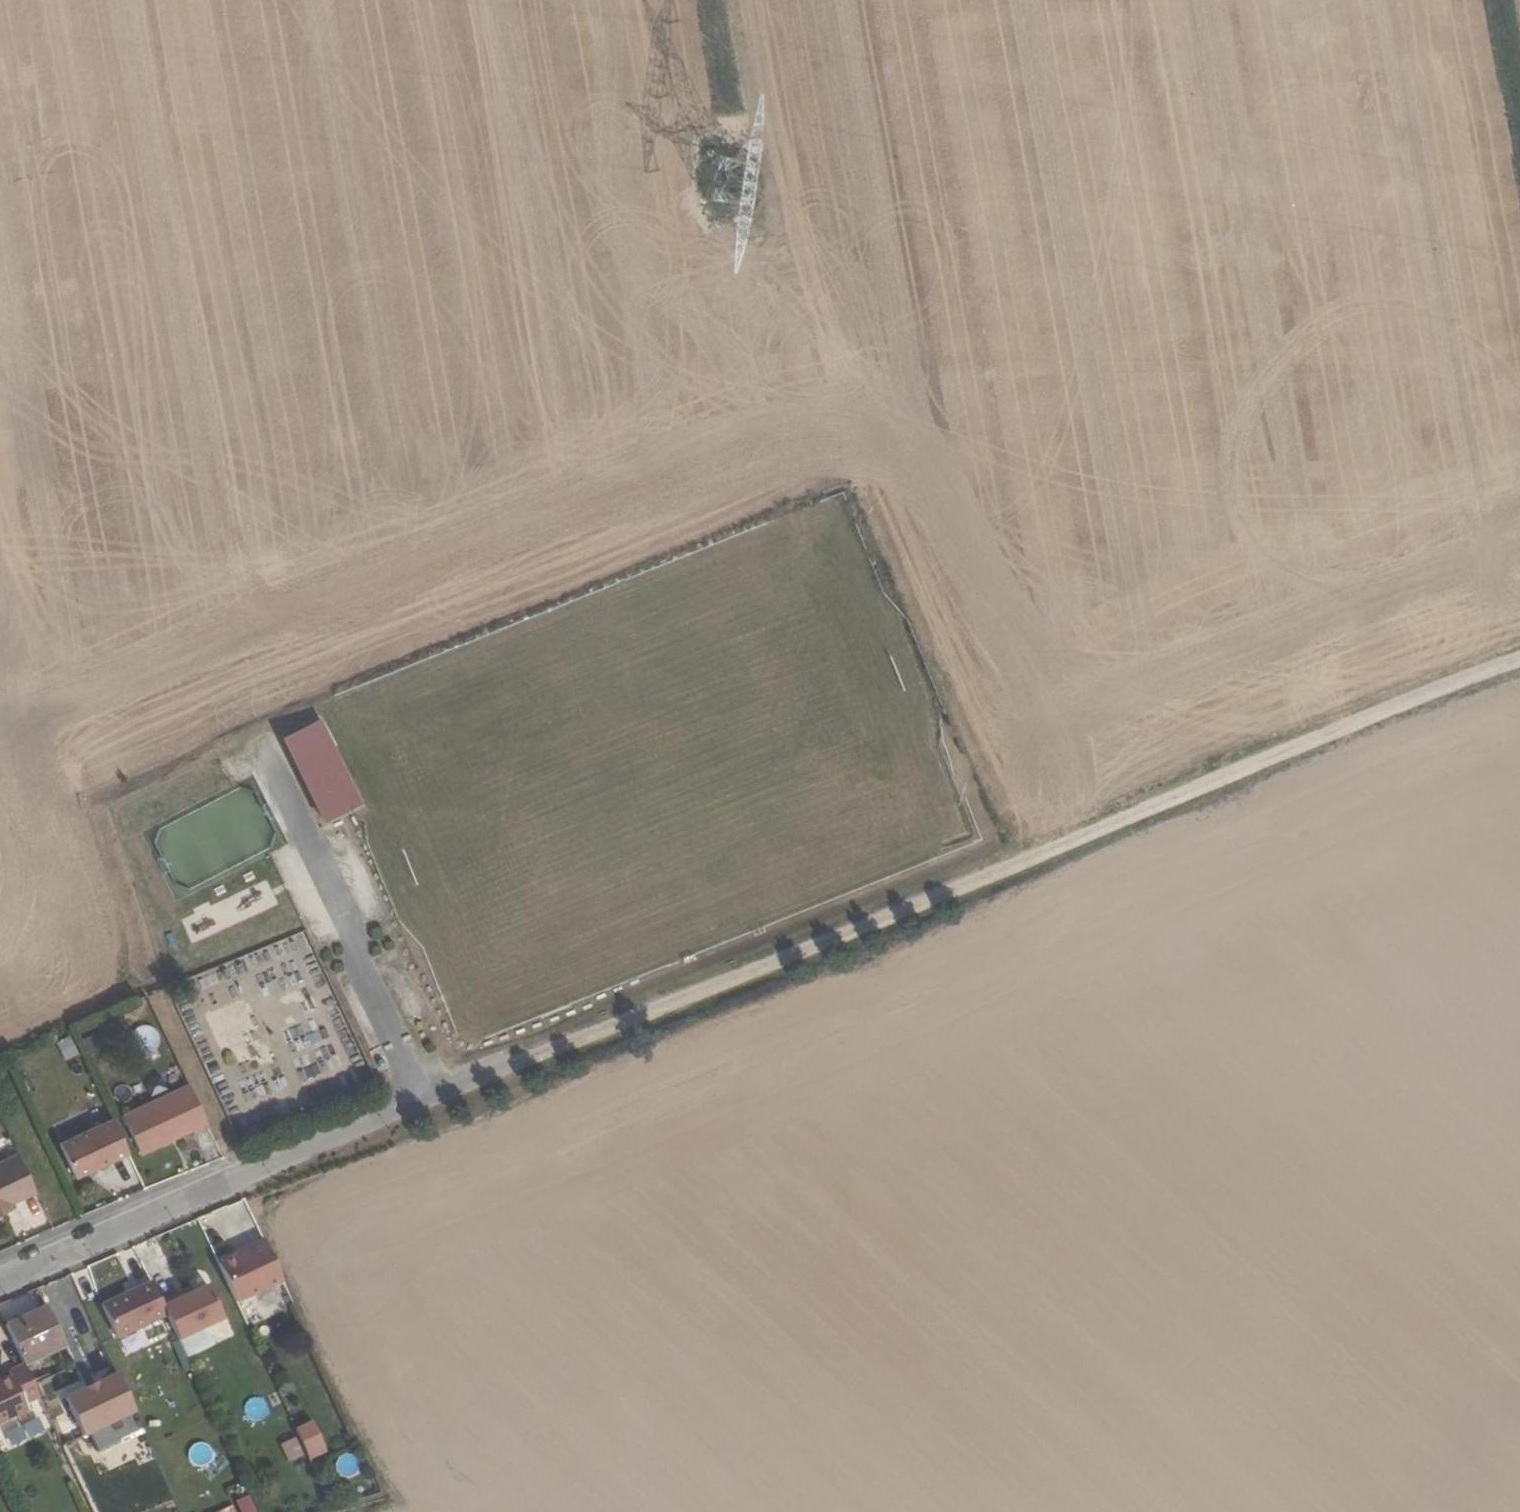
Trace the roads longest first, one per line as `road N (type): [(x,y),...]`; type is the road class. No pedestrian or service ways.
road 1 (track): [(1519,678),(1288,756),(657,1014),(472,1080)]
road 2 (residential): [(0,1285),(472,1080)]

